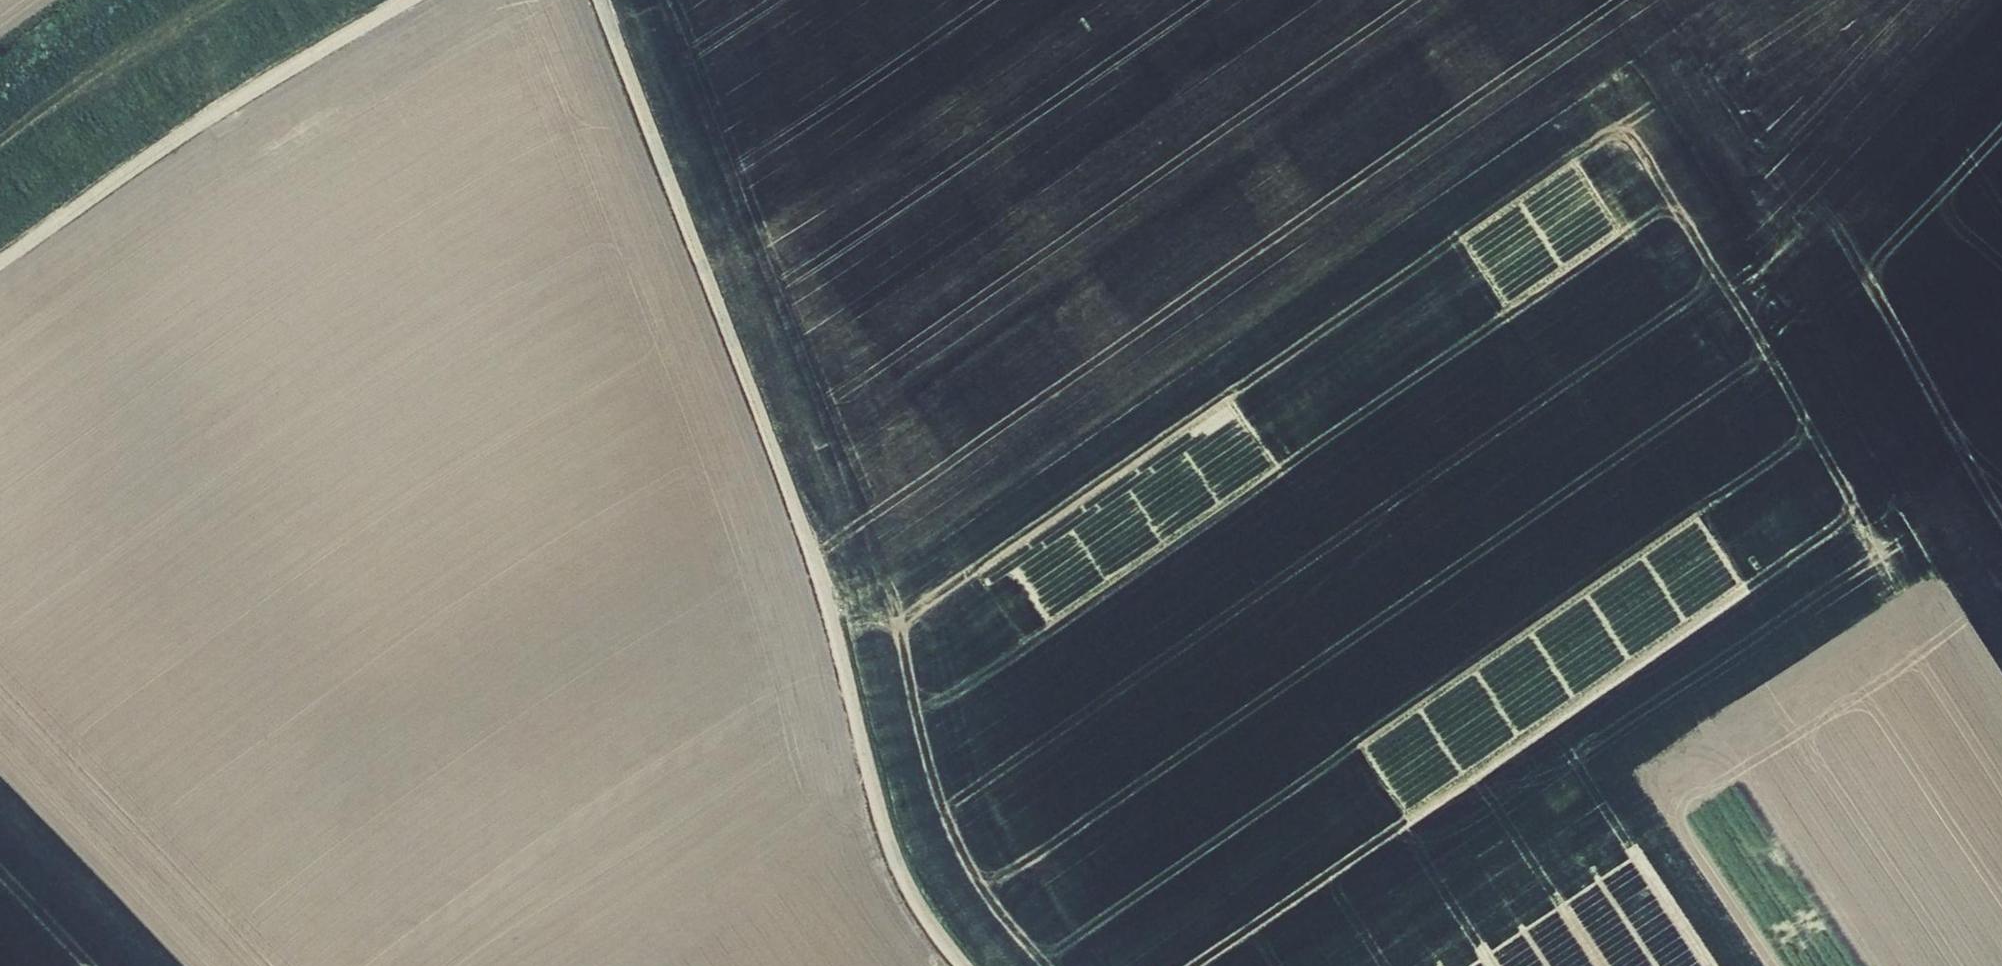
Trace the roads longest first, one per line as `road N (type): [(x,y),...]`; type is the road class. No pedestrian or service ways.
road 1 (unclassified): [(962,965),(890,847),(815,566),(602,0)]
road 2 (unclassified): [(406,0),(211,115),(0,261)]

